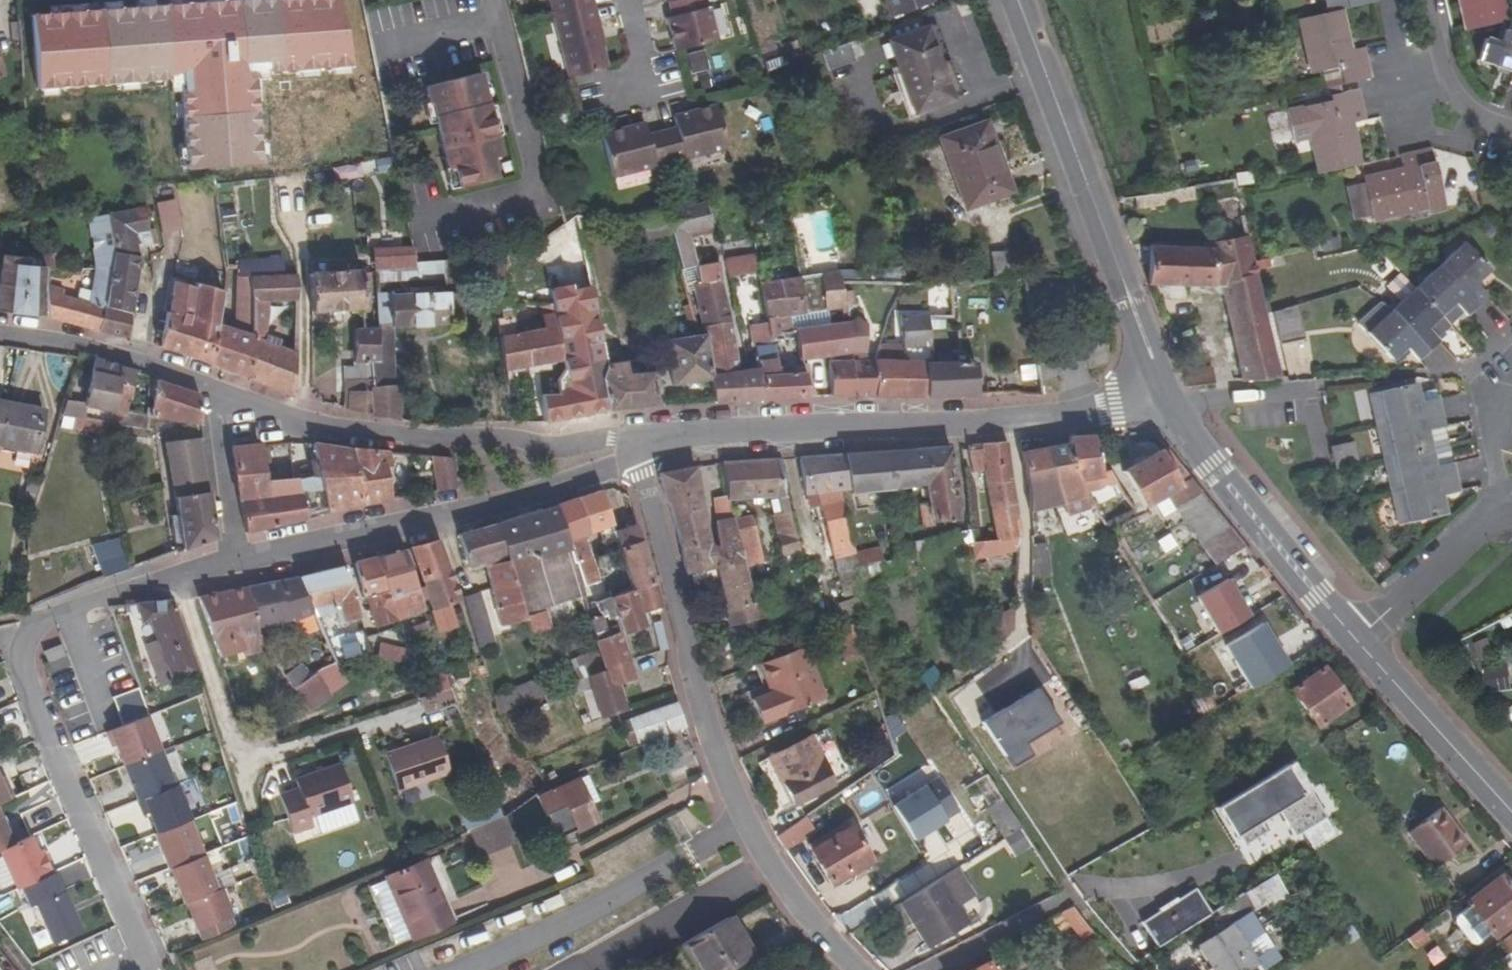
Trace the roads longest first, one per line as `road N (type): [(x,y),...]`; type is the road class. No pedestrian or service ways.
road 1 (residential): [(237,560),(46,611),(22,643),(60,754),(155,969)]
road 2 (residential): [(1165,401),(1008,422),(637,448)]
road 3 (residential): [(637,448),(612,441),(431,439),(213,385)]
road 4 (tertiary): [(1165,401),(1018,0)]
road 5 (residential): [(746,822),(709,729),(637,448)]
road 6 (residential): [(465,969),(585,914),(746,822)]
road 7 (tertiary): [(1356,639),(1165,401)]
road 8 (tertiary): [(1511,810),(1356,639)]
road 9 (residential): [(213,385),(91,343),(0,329)]
road 10 (residential): [(637,448),(438,509)]
road 11 (residential): [(438,509),(237,560)]
road 12 (residential): [(1356,639),(1496,511)]
road 13 (residential): [(857,969),(774,870),(746,822)]
road 14 (residential): [(213,385),(237,560)]
road 15 (residential): [(1427,0),(1455,95),(1484,119),(1511,127)]

